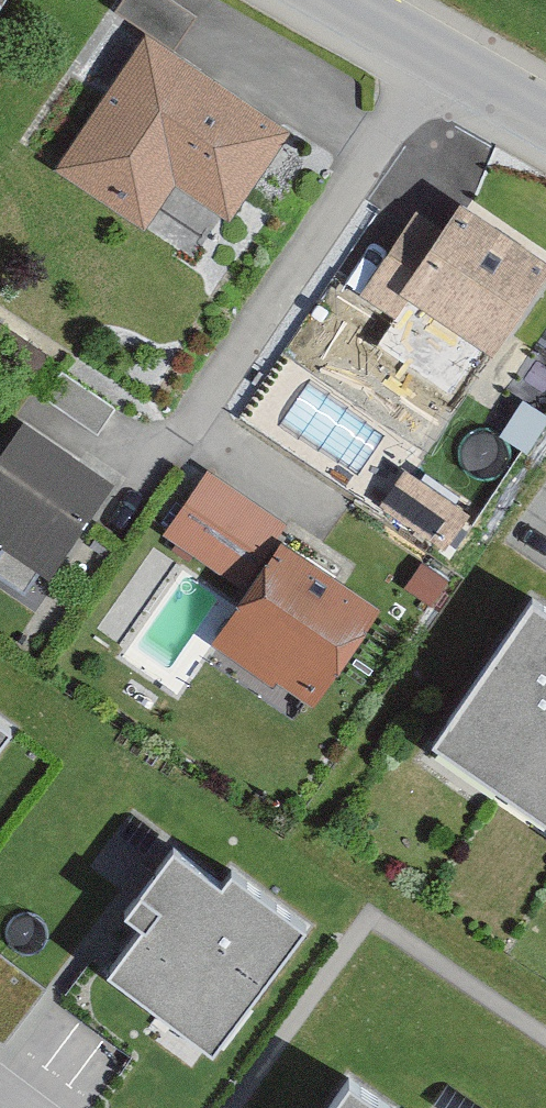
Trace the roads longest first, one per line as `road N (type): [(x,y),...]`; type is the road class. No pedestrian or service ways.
road 1 (residential): [(355,0),(545,110)]

